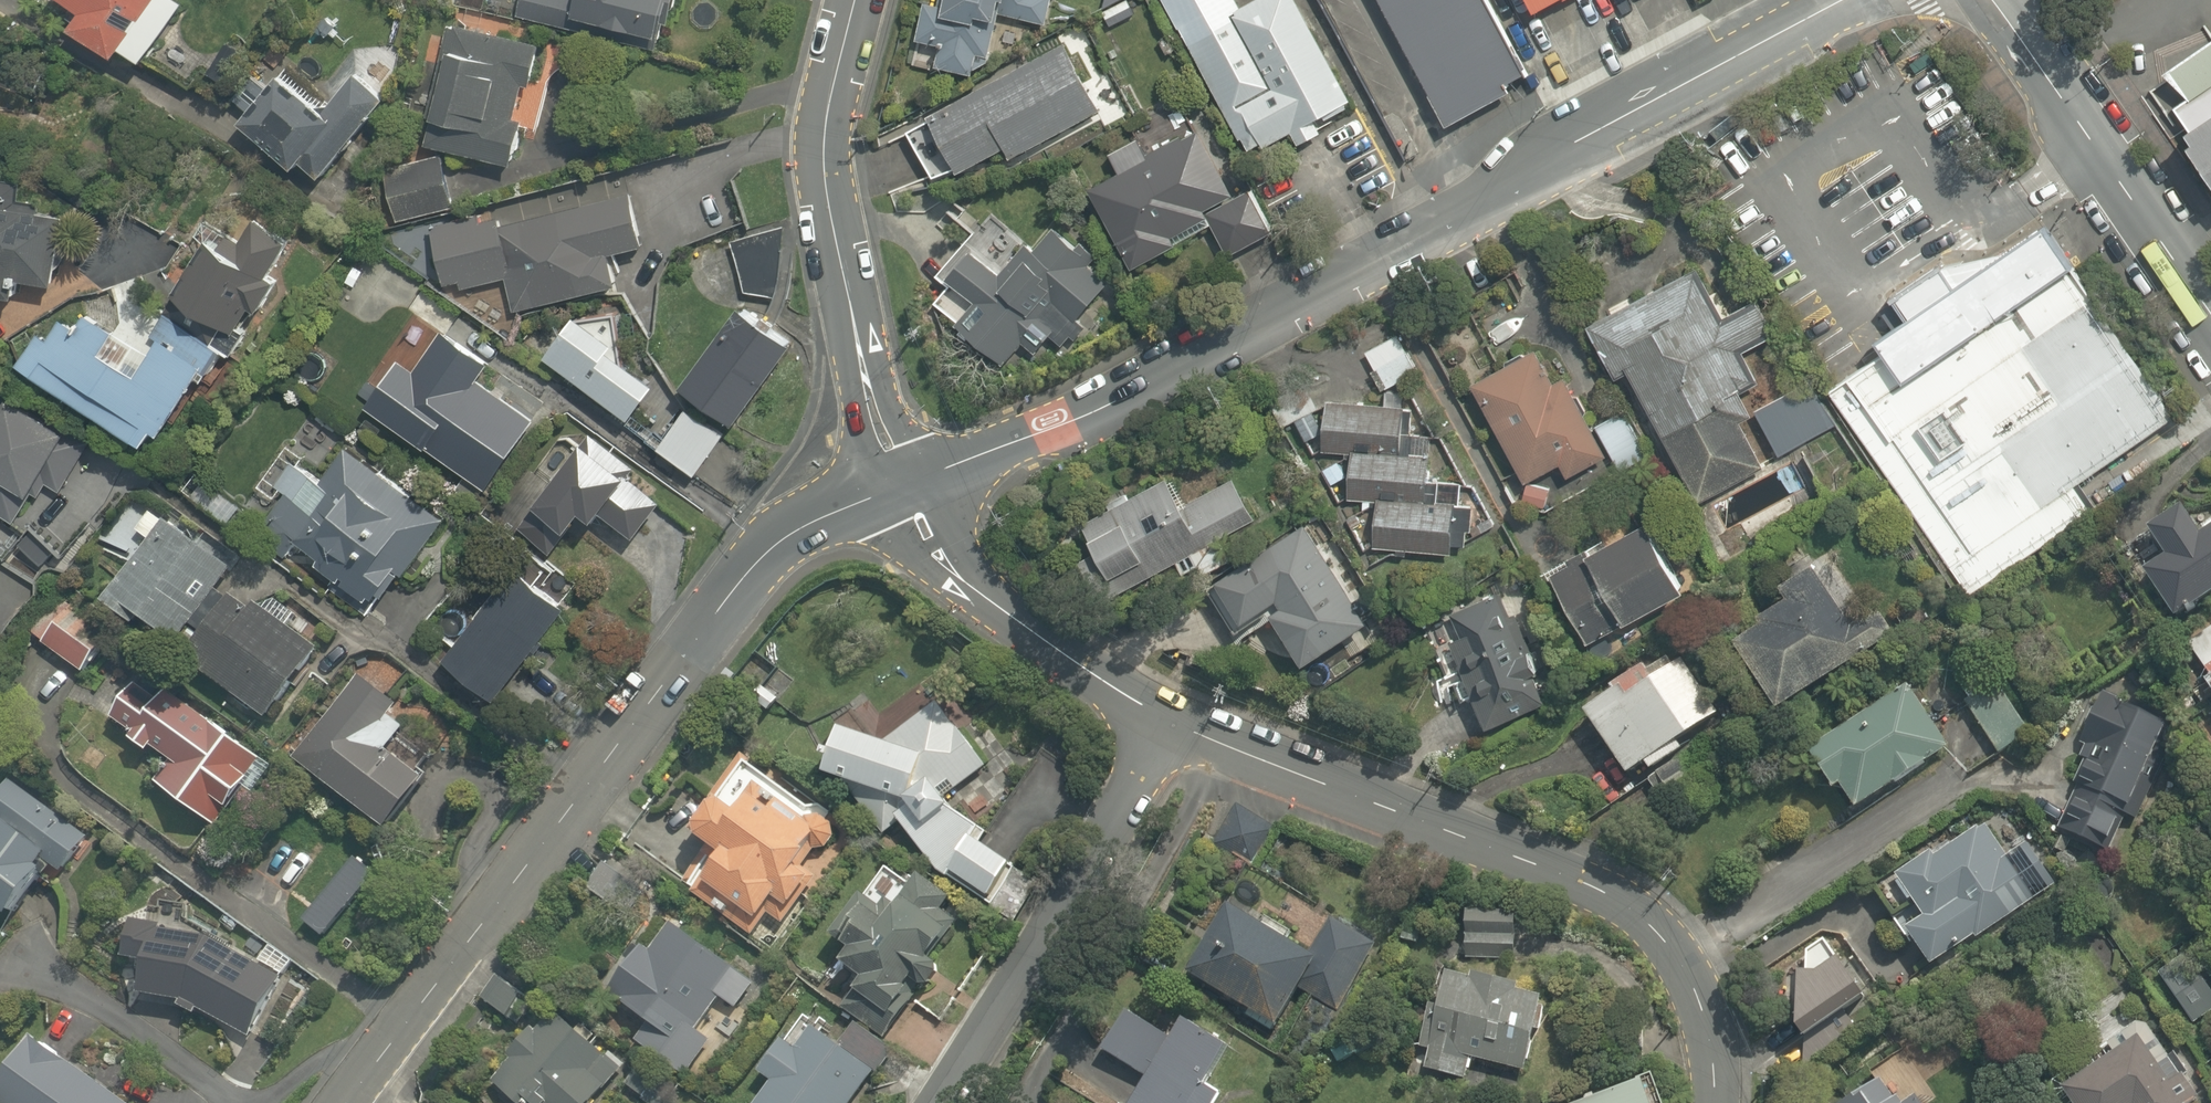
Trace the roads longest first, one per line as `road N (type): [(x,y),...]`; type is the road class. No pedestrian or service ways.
road 1 (residential): [(1844,0),(1039,432),(895,495)]
road 2 (tertiary): [(895,495),(831,514),(774,546),(433,980),(349,1102)]
road 3 (residential): [(1166,722),(1608,897),(1662,940),(1692,984),(1709,1026),(1715,1102)]
road 4 (tertiary): [(855,0),(821,131),(836,241),(895,495)]
road 5 (residential): [(1166,722),(932,1102)]
road 6 (residential): [(2210,312),(1994,0)]
road 7 (residential): [(895,495),(959,572),(1166,722)]

